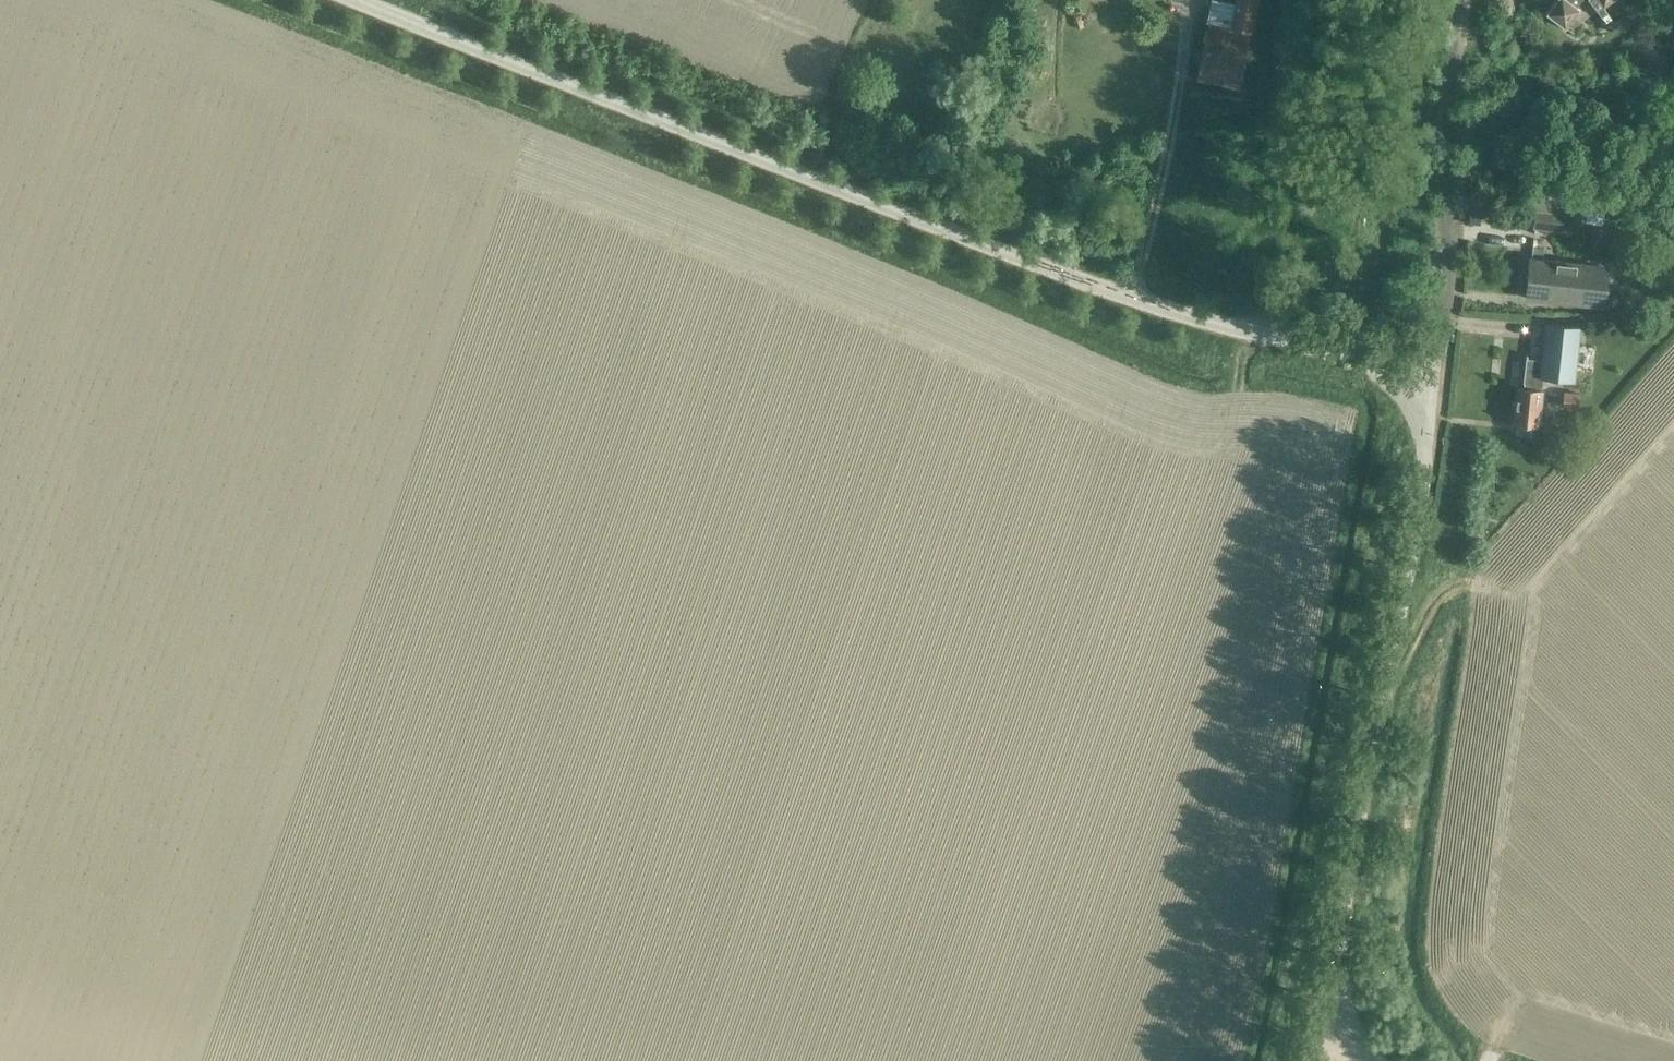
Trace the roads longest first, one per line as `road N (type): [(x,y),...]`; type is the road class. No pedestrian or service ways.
road 1 (unclassified): [(1431,395),(1376,369),(1136,301),(359,0)]
road 2 (unclassified): [(1367,1060),(1344,1032),(1338,977),(1431,395)]
road 3 (unclassified): [(1431,395),(1462,0)]

